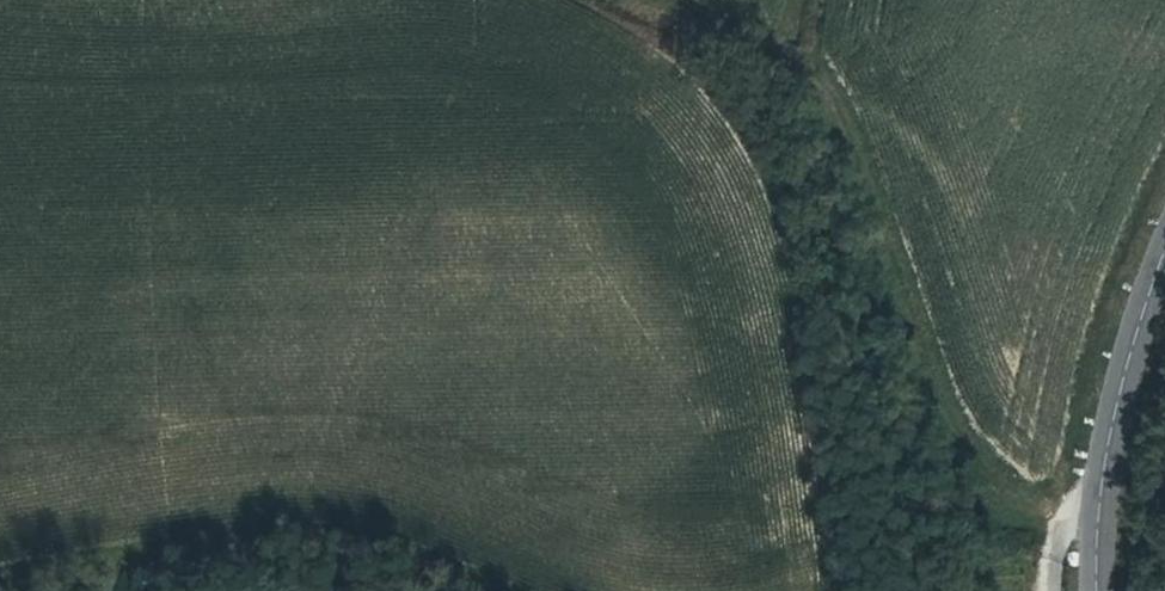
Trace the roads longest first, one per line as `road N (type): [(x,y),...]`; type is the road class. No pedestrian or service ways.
road 1 (secondary): [(1092,590),(1100,451),(1114,381),(1164,228)]

